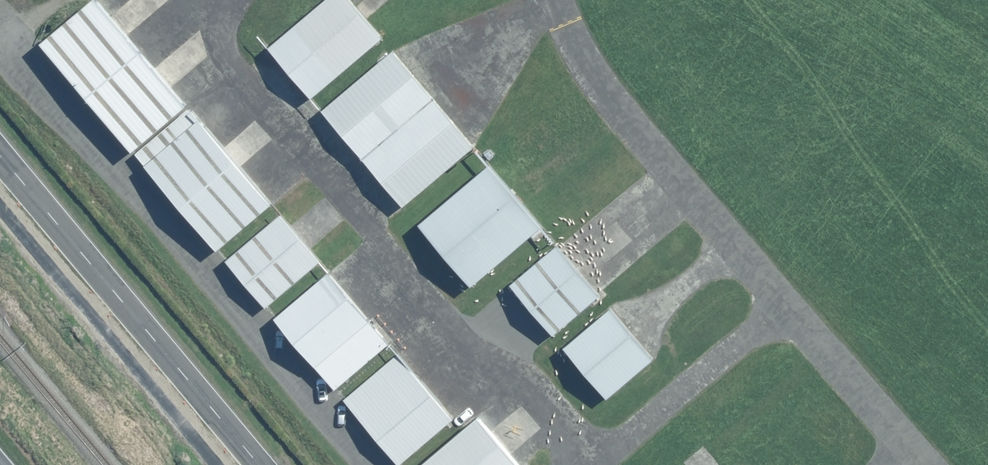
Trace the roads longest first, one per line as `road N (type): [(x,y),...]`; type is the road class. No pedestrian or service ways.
road 1 (tertiary): [(0,157),(259,464)]

